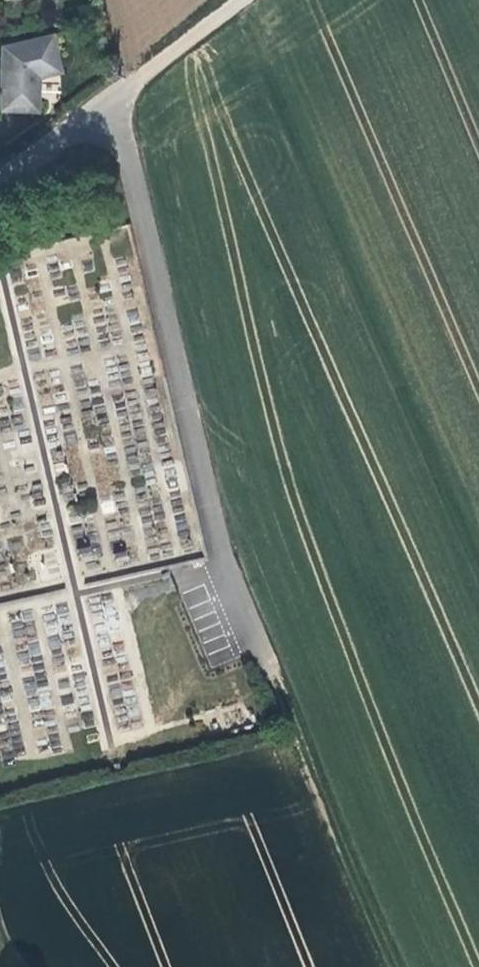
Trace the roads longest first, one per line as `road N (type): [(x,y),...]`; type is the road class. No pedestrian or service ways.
road 1 (track): [(276,677),(398,966)]
road 2 (unclassified): [(245,0),(0,171)]

